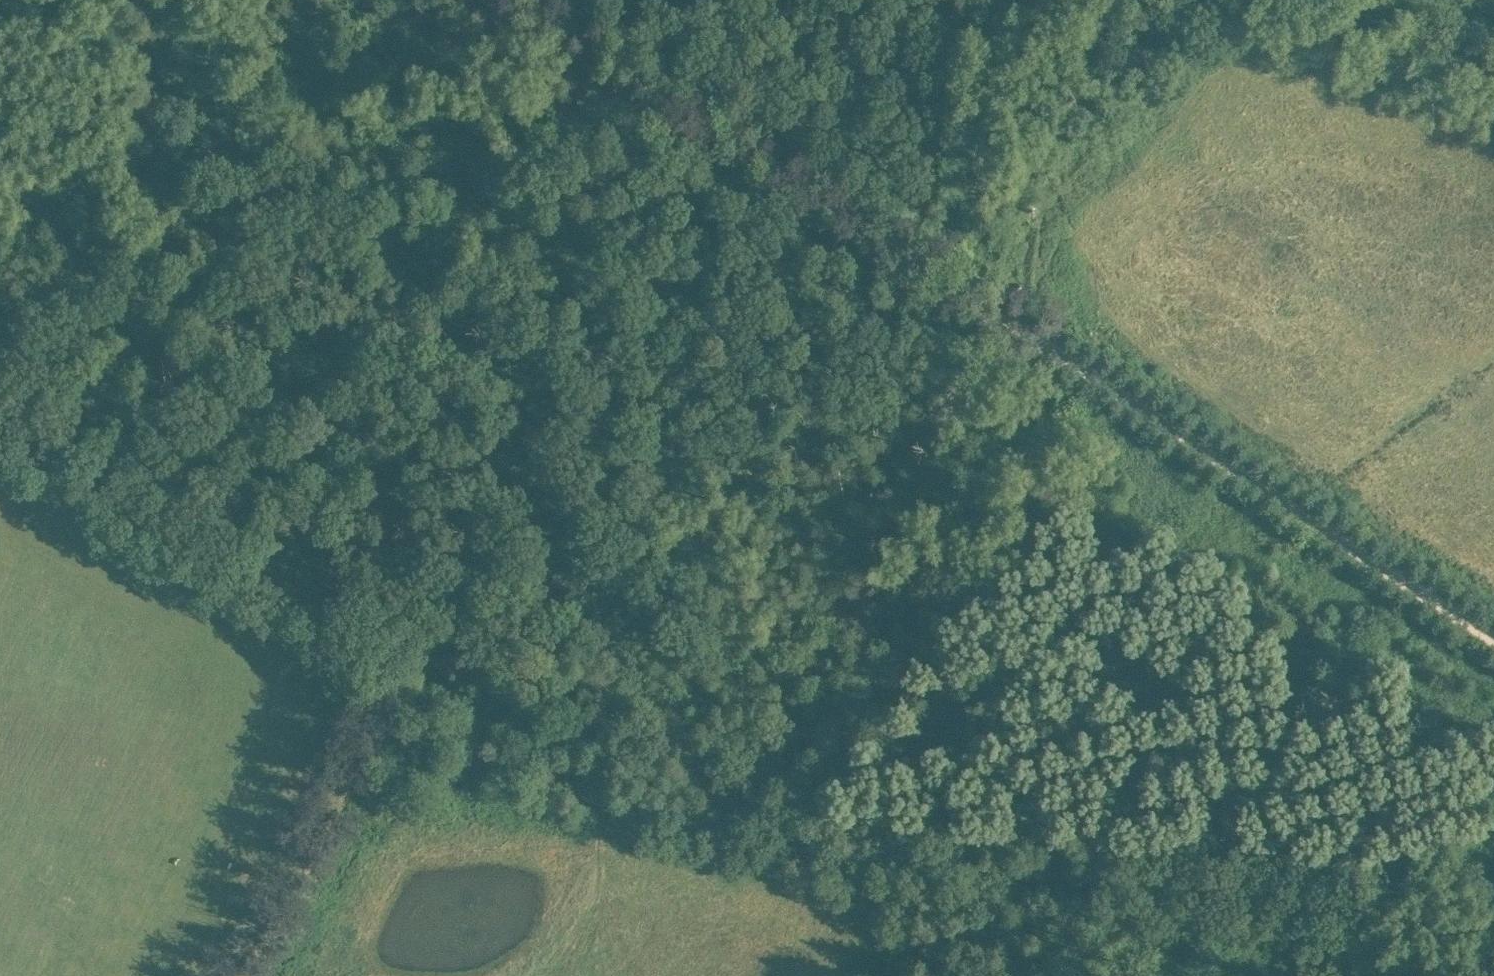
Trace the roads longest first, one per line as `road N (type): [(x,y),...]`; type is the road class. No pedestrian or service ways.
road 1 (track): [(1493,635),(528,0)]

